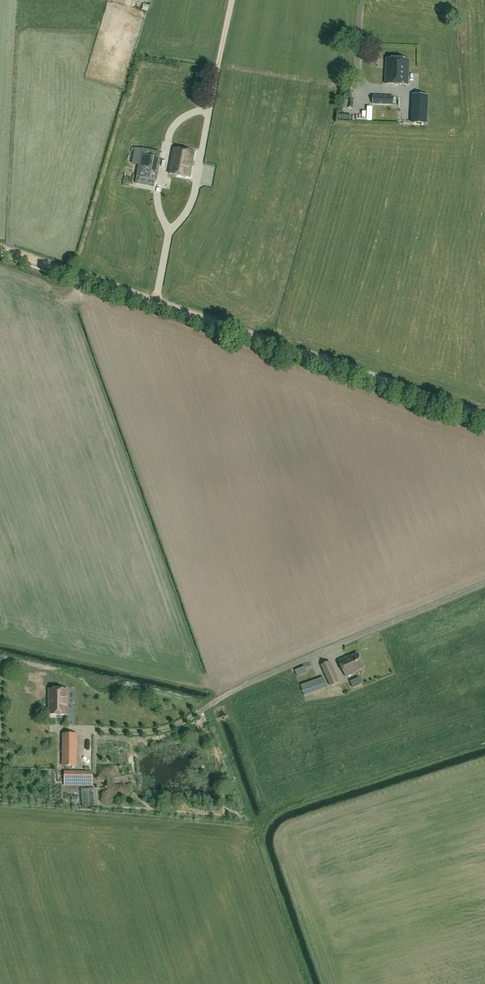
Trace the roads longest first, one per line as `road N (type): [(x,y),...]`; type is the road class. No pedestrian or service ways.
road 1 (track): [(0,248),(484,417)]

